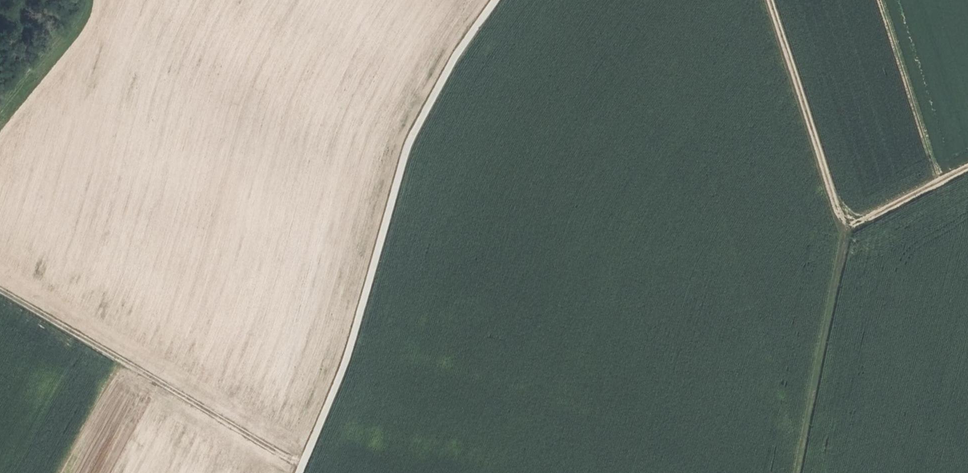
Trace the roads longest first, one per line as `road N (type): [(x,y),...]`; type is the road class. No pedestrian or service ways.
road 1 (track): [(769,0),(831,193),(848,222),(967,168)]
road 2 (track): [(0,292),(302,467)]
road 3 (track): [(848,222),(798,472)]
road 4 (track): [(82,0),(0,108)]

